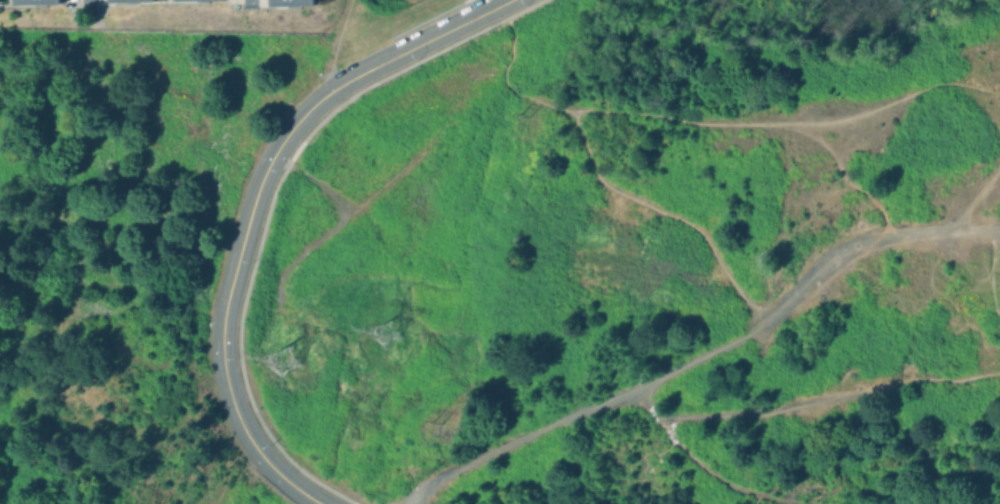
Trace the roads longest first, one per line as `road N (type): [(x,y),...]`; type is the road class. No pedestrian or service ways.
road 1 (tertiary): [(319,503),(273,471),(237,416),(223,323),(254,198),(281,142),(327,94),(385,59)]
road 2 (tertiary): [(385,59),(506,0)]

